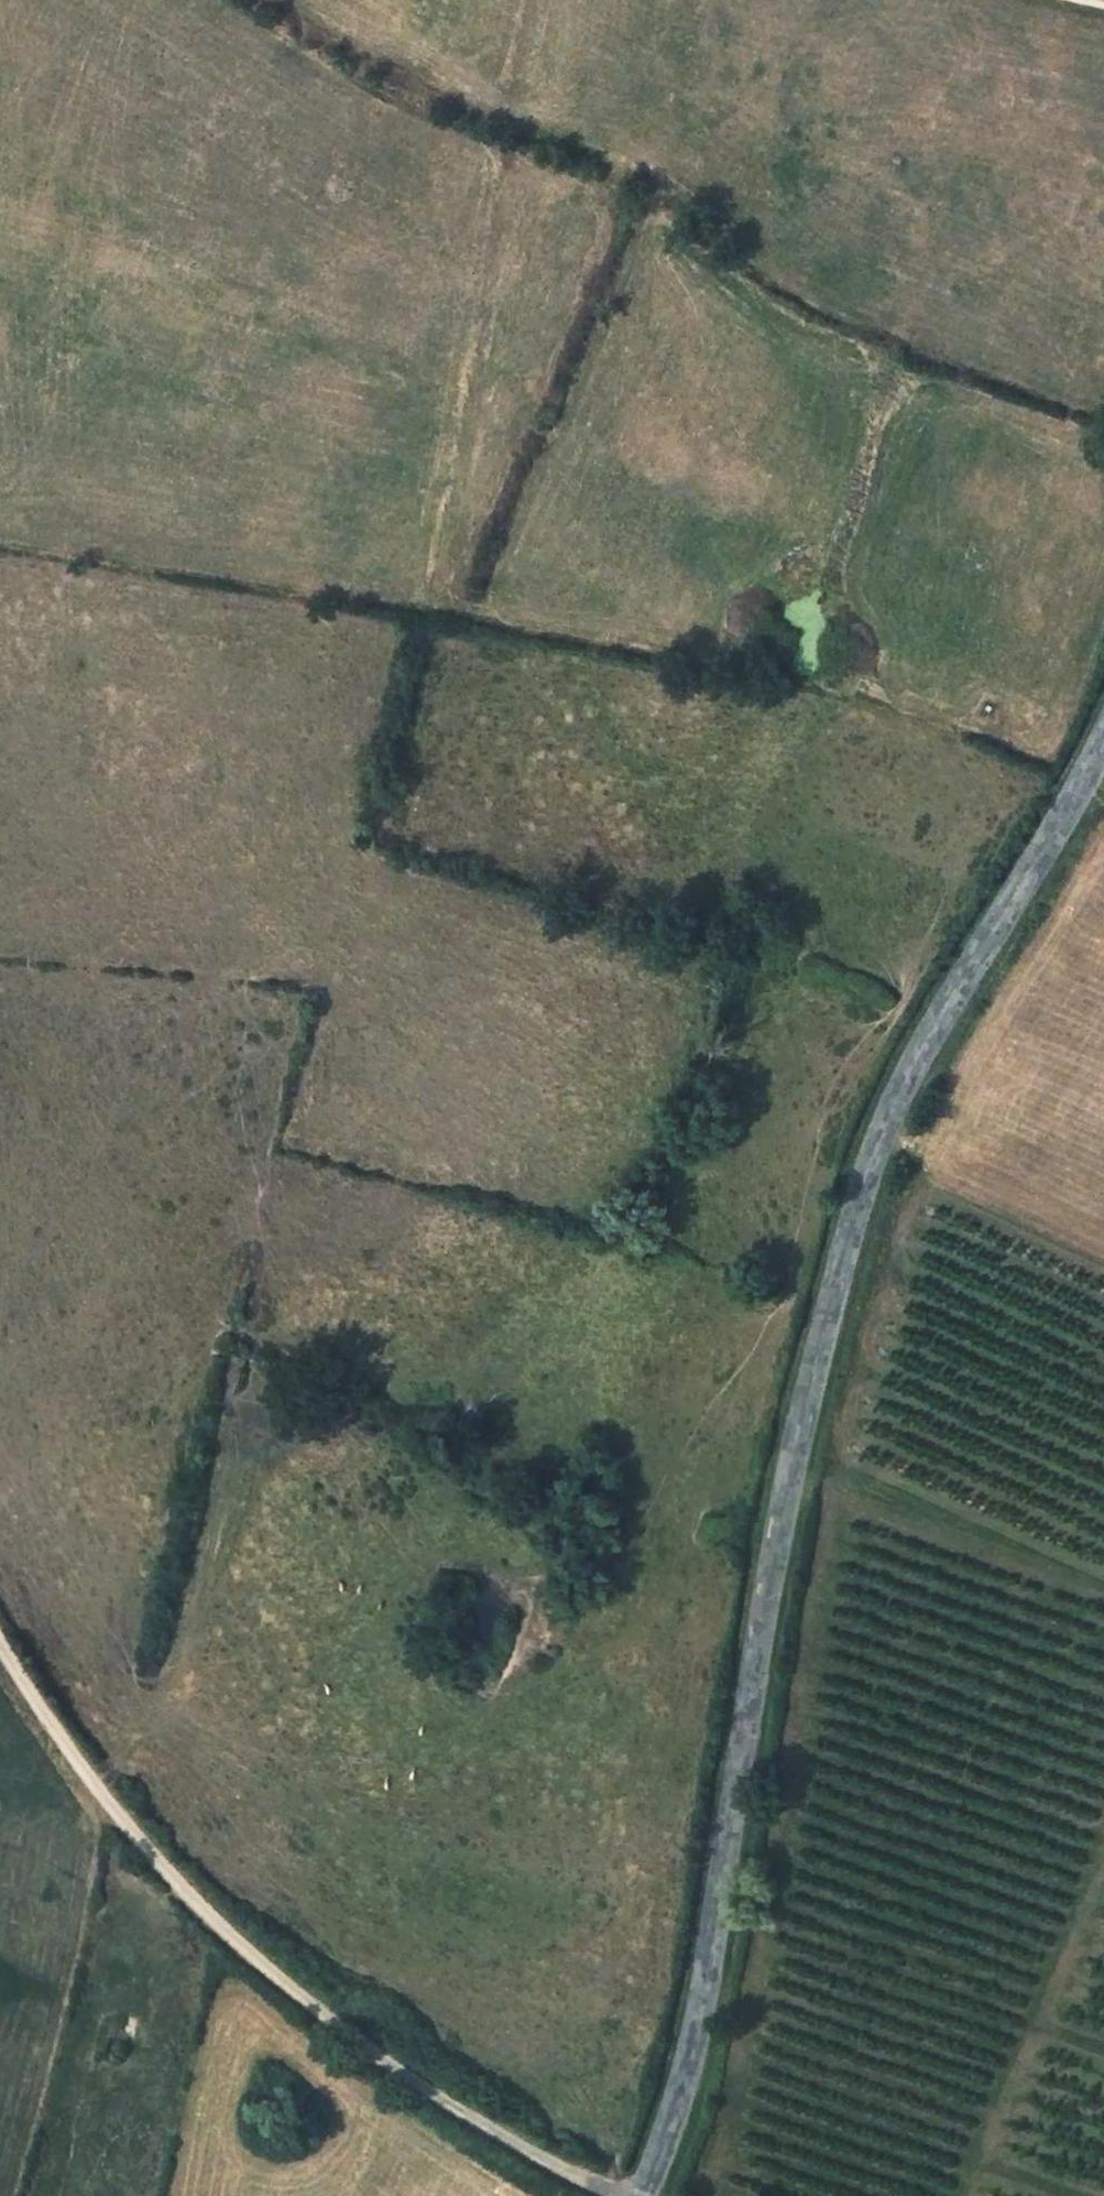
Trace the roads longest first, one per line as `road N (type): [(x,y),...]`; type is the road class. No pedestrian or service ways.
road 1 (unclassified): [(1103,727),(1067,810),(963,980),(853,1207),(740,1716),(713,1938),(688,2063),(640,2195)]
road 2 (track): [(0,1646),(155,1861),(341,2031),(491,2131),(629,2195)]

